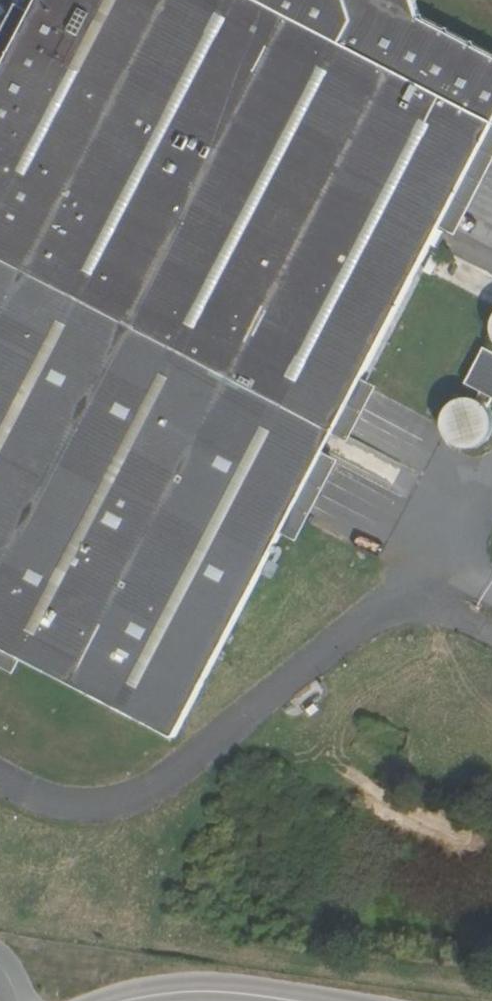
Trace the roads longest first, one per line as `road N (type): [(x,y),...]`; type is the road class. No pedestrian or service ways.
road 1 (tertiary): [(292,1000),(219,993),(138,1000)]

